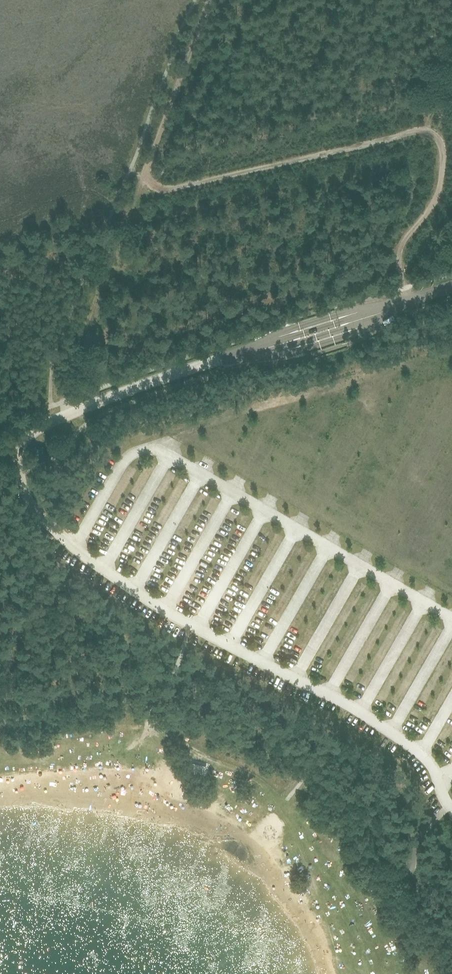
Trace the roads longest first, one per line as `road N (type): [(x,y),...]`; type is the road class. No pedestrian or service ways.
road 1 (unclassified): [(0,545),(94,593),(172,659),(241,685),(380,774),(451,845)]
road 2 (unclassified): [(21,473),(21,444),(48,421),(451,286)]
road 3 (track): [(409,299),(399,255),(436,200),(443,173),(440,141),(426,133),(165,190),(141,185)]
road 4 (track): [(369,973),(367,941),(351,906),(300,830),(243,775),(150,728),(152,685),(178,667),(190,621)]
road 5 (track): [(72,413),(68,377),(206,0)]
road 6 (track): [(149,701),(0,696)]

